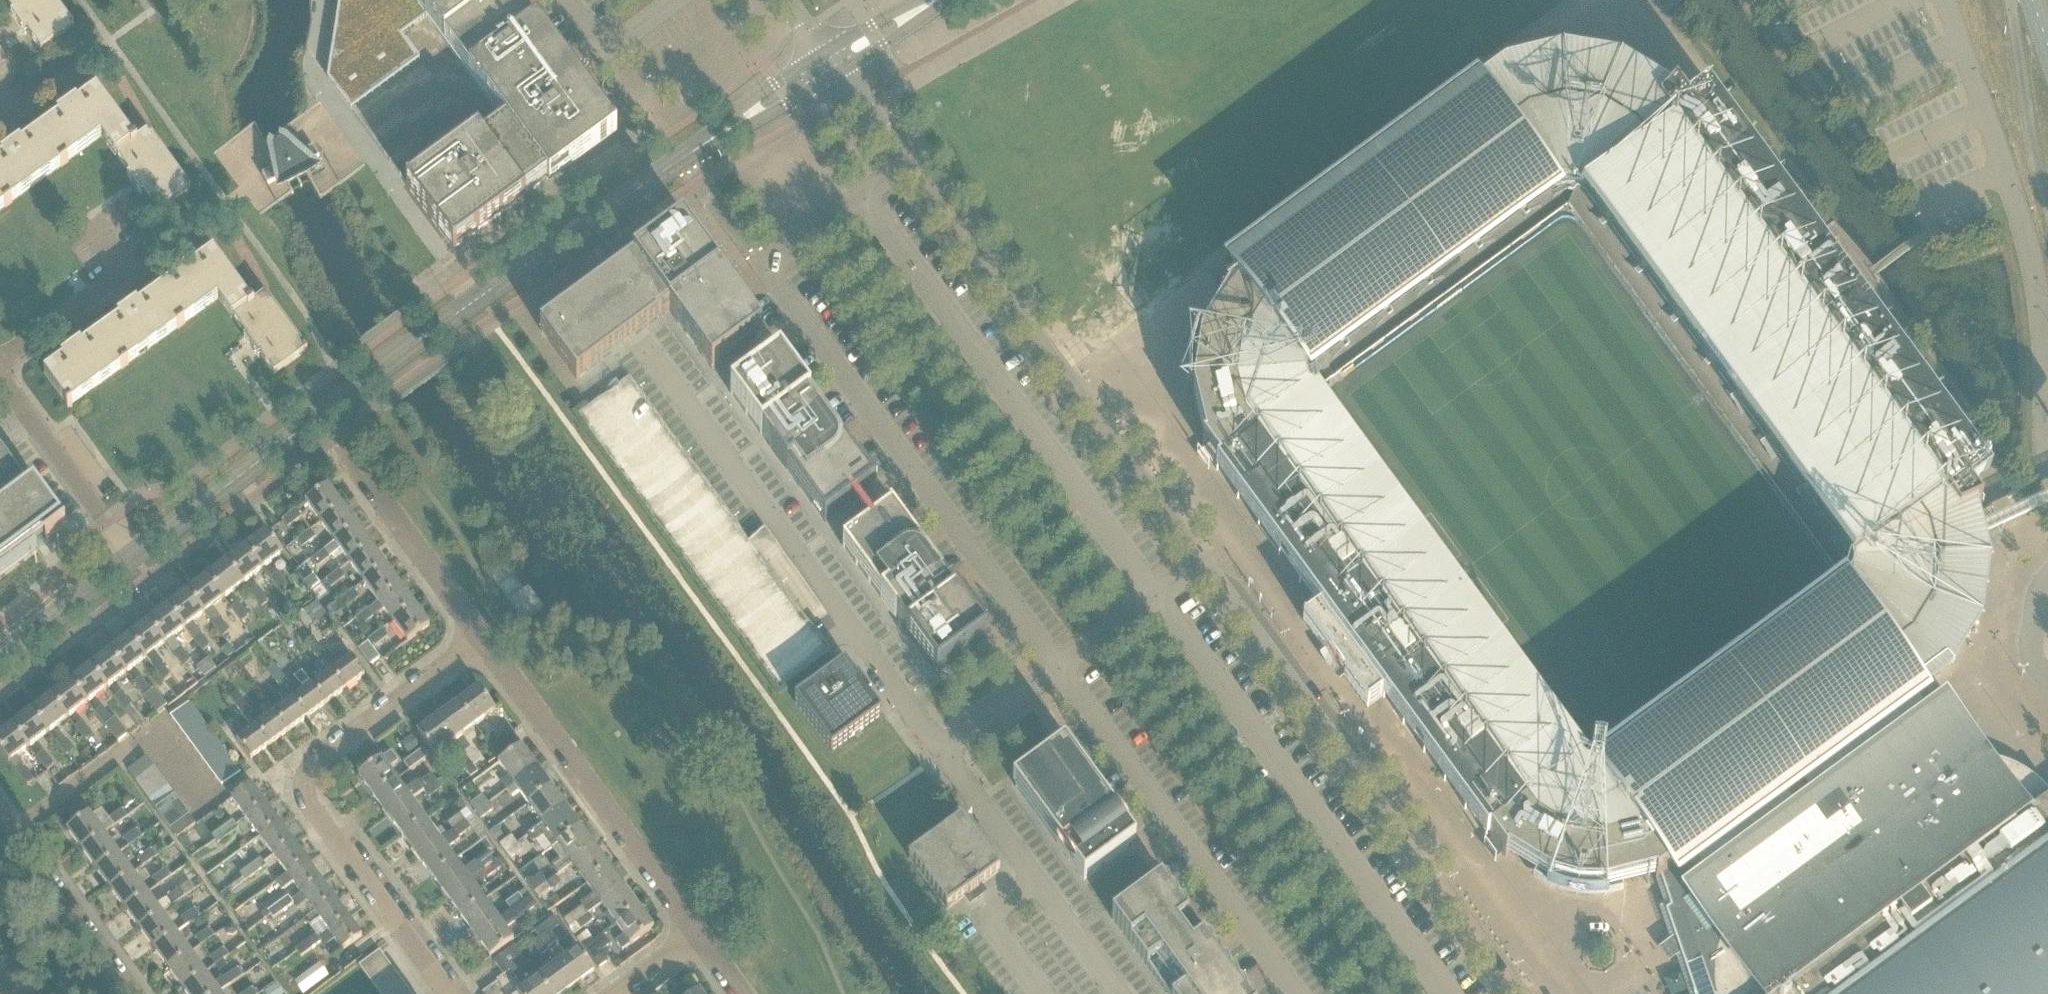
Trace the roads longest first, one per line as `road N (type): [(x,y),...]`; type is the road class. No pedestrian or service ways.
road 1 (secondary): [(133,557),(422,339),(683,158)]
road 2 (unclassified): [(1514,993),(1200,564)]
road 3 (unclassified): [(943,751),(642,342)]
road 4 (unclassified): [(906,161),(1200,564)]
road 5 (unclassified): [(763,267),(1057,668)]
road 6 (residential): [(448,993),(315,814),(310,783),(324,754),(481,636)]
road 7 (unclassified): [(2047,463),(2032,258),(1946,0)]
road 8 (unclassified): [(1057,668),(1296,993)]
road 9 (unclassified): [(698,934),(481,636)]
road 10 (unclassified): [(481,636),(350,454)]
road 11 (unclassified): [(132,993),(0,812)]
road 12 (residential): [(133,557),(0,383)]
road 13 (residential): [(0,361),(151,255)]
road 14 (unclassified): [(906,161),(763,267)]
road 15 (unclassified): [(1200,564),(1057,668)]
road 16 (secondary): [(0,658),(133,557)]
road 17 (unclassified): [(943,751),(1035,882)]
road 18 (unclassified): [(568,0),(606,53),(678,0)]
road 19 (residential): [(1035,882),(988,919),(1042,993)]
road 20 (secondary): [(709,140),(726,138),(839,71)]
road 21 (secondary): [(825,52),(758,93),(709,140)]
road 22 (unclassified): [(1057,668),(943,751)]
road 23 (unclassified): [(1035,882),(1117,993)]
road 24 (unclassified): [(763,267),(683,158)]
road 25 (secondary): [(839,71),(938,0)]

